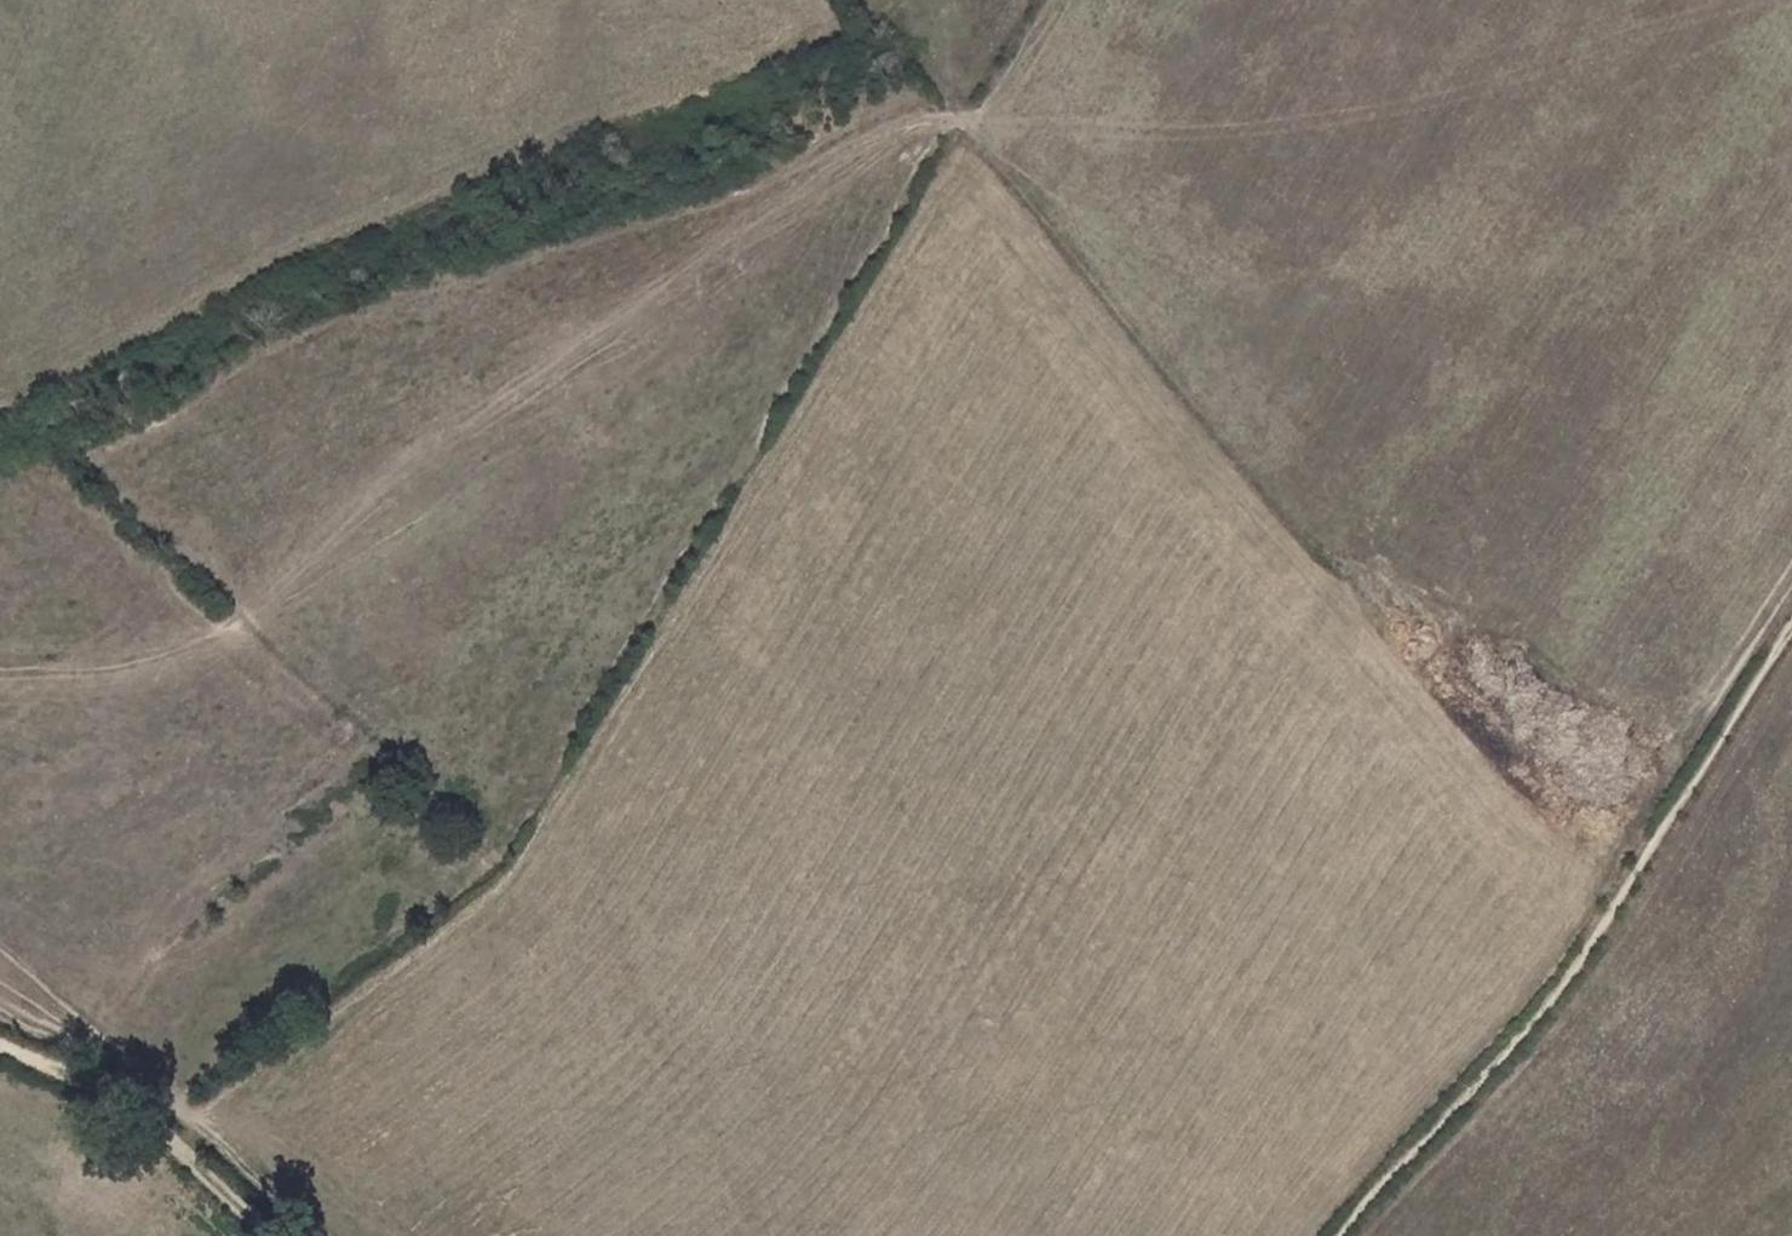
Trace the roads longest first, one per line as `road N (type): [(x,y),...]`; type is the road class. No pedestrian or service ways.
road 1 (track): [(1791,628),(1567,983),(1335,1235)]
road 2 (track): [(0,1043),(137,1109),(276,1235)]

